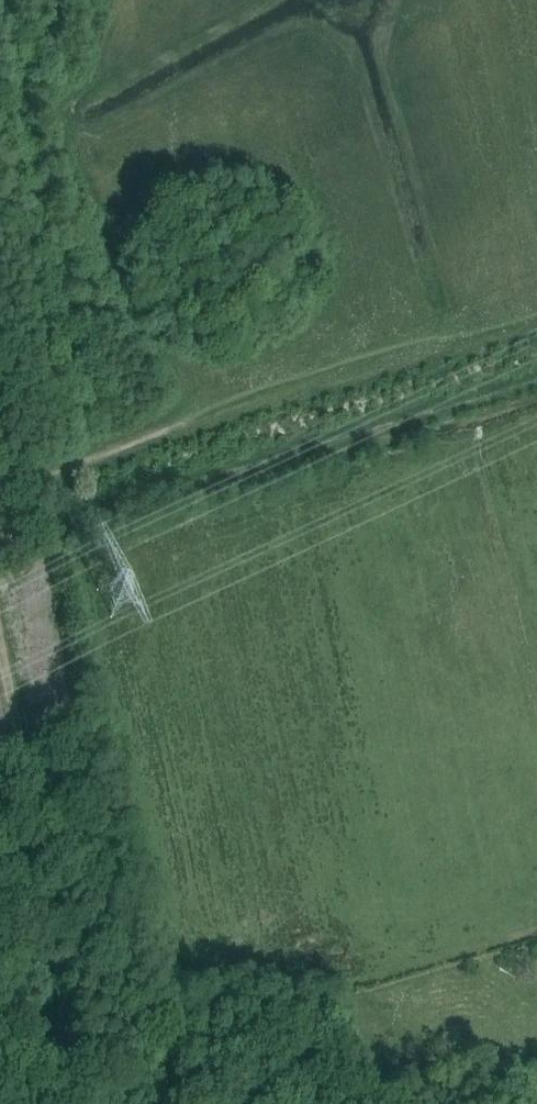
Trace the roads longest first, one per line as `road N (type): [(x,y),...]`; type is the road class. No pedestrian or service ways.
road 1 (track): [(102,1103),(0,602)]

